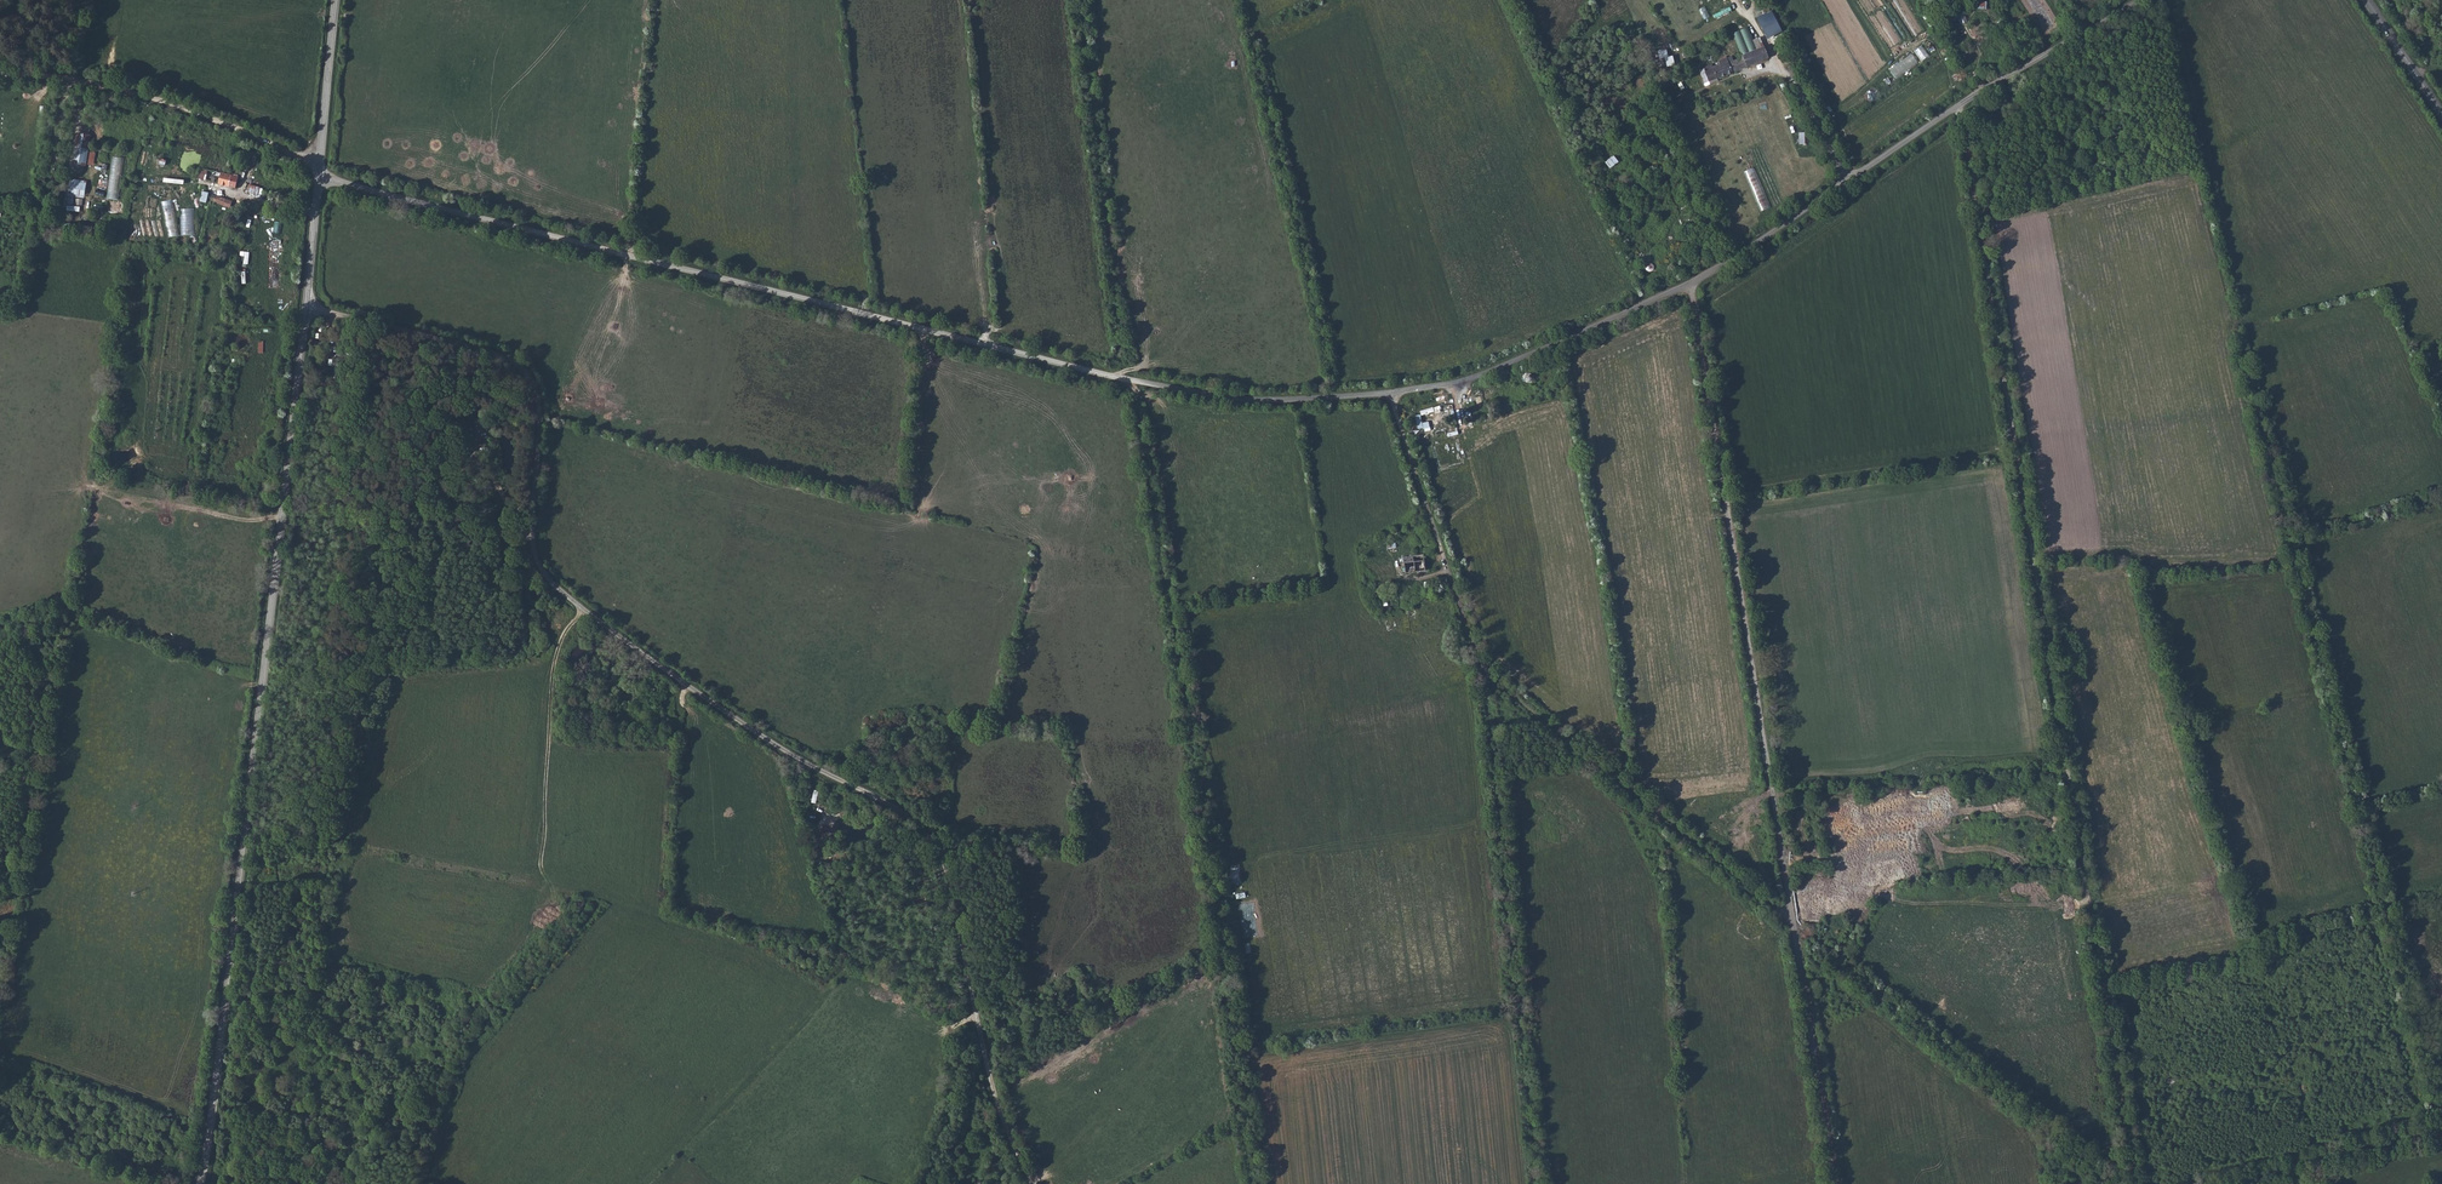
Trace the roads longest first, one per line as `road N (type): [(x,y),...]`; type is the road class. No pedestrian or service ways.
road 1 (residential): [(1034,1183),(995,1087),(931,838),(898,811),(788,754),(552,585),(531,534),(540,427),(536,390),(521,369),(499,356),(305,308)]
road 2 (track): [(1080,0),(1258,1183)]
road 3 (unclassified): [(1393,394),(1268,405),(1133,382),(319,178)]
road 4 (track): [(2136,1183),(1961,104)]
road 5 (tertiary): [(201,1183),(305,308)]
road 6 (unclassified): [(1800,940),(1696,287)]
road 7 (track): [(582,610),(556,661),(540,866),(546,885),(764,949),(811,977),(827,979),(857,955)]
road 8 (track): [(546,885),(532,934),(490,986),(490,998),(709,1101),(720,1103),(808,1014),(827,979)]
road 9 (unclassified): [(2142,0),(1961,104),(1696,287)]
road 10 (track): [(1481,660),(1537,1183)]
road 11 (track): [(2111,1183),(1798,923)]
road 12 (unclassified): [(0,76),(108,87),(320,168)]
road 13 (unclassified): [(1696,287),(1453,382),(1393,394)]
road 14 (track): [(1777,792),(2069,770)]
road 15 (unclassified): [(1393,394),(1481,660)]
road 16 (track): [(688,685),(672,750),(662,915)]
road 17 (unclassified): [(2229,1183),(2441,1126)]
road 18 (tertiary): [(320,168),(336,0)]
road 19 (unclassified): [(1838,1183),(1814,1031)]
road 20 (track): [(1756,72),(1772,70),(1794,83),(1846,182)]
road 21 (track): [(556,661),(408,674)]
road 22 (tertiary): [(2441,116),(2366,0)]
road 23 (tertiary): [(305,308),(319,178)]
road 24 (track): [(552,742),(672,750)]

